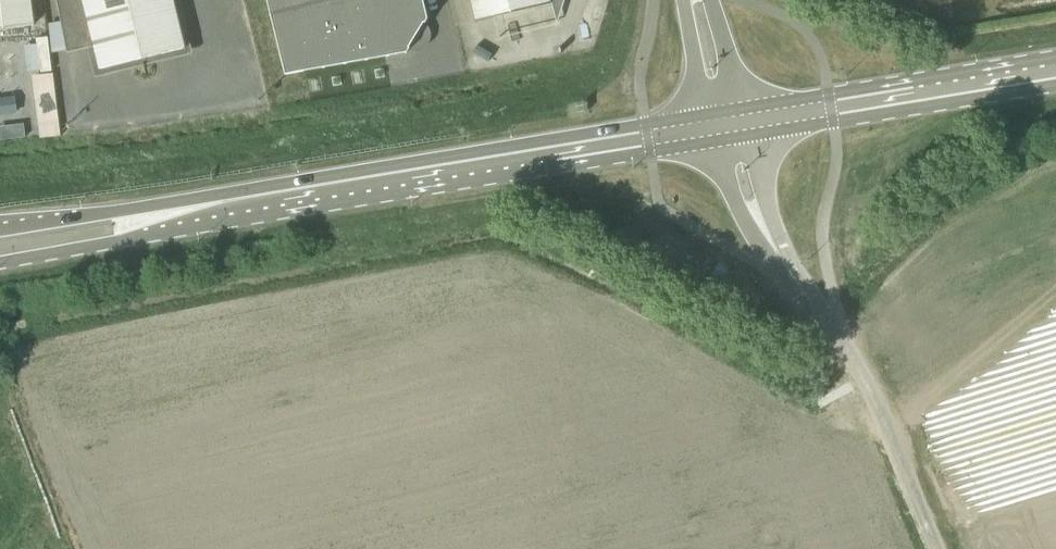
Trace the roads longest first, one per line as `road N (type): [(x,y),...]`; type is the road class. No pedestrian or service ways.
road 1 (primary): [(220,211),(714,128)]
road 2 (unclassified): [(937,548),(877,404),(841,338),(787,270)]
road 3 (primary): [(751,121),(1055,72)]
road 4 (primary): [(0,262),(220,211)]
road 5 (primary): [(220,211),(0,230)]
road 6 (unclassified): [(714,128),(733,198),(787,270)]
road 7 (unclassified): [(787,270),(751,121)]
road 8 (tertiary): [(686,0),(714,128)]
road 9 (tertiary): [(751,121),(709,0)]

